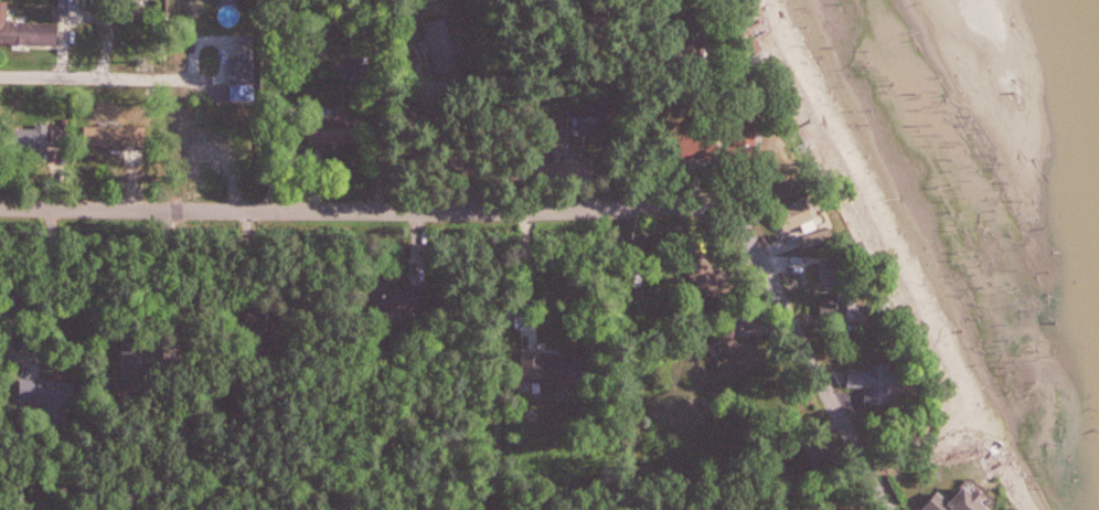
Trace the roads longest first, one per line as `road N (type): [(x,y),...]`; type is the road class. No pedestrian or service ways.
road 1 (residential): [(721,213),(691,205),(0,206)]
road 2 (residential): [(892,509),(743,231),(721,213)]
road 3 (residential): [(210,79),(0,77)]

